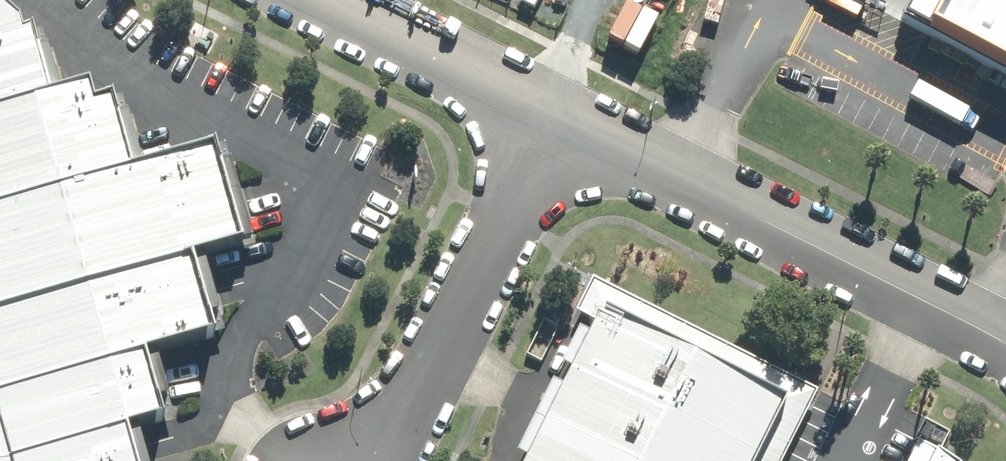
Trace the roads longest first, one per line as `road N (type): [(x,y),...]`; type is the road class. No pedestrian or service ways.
road 1 (unclassified): [(559,118),(1005,345)]
road 2 (unclassified): [(383,460),(559,118)]
road 3 (unclassified): [(326,0),(559,118)]

